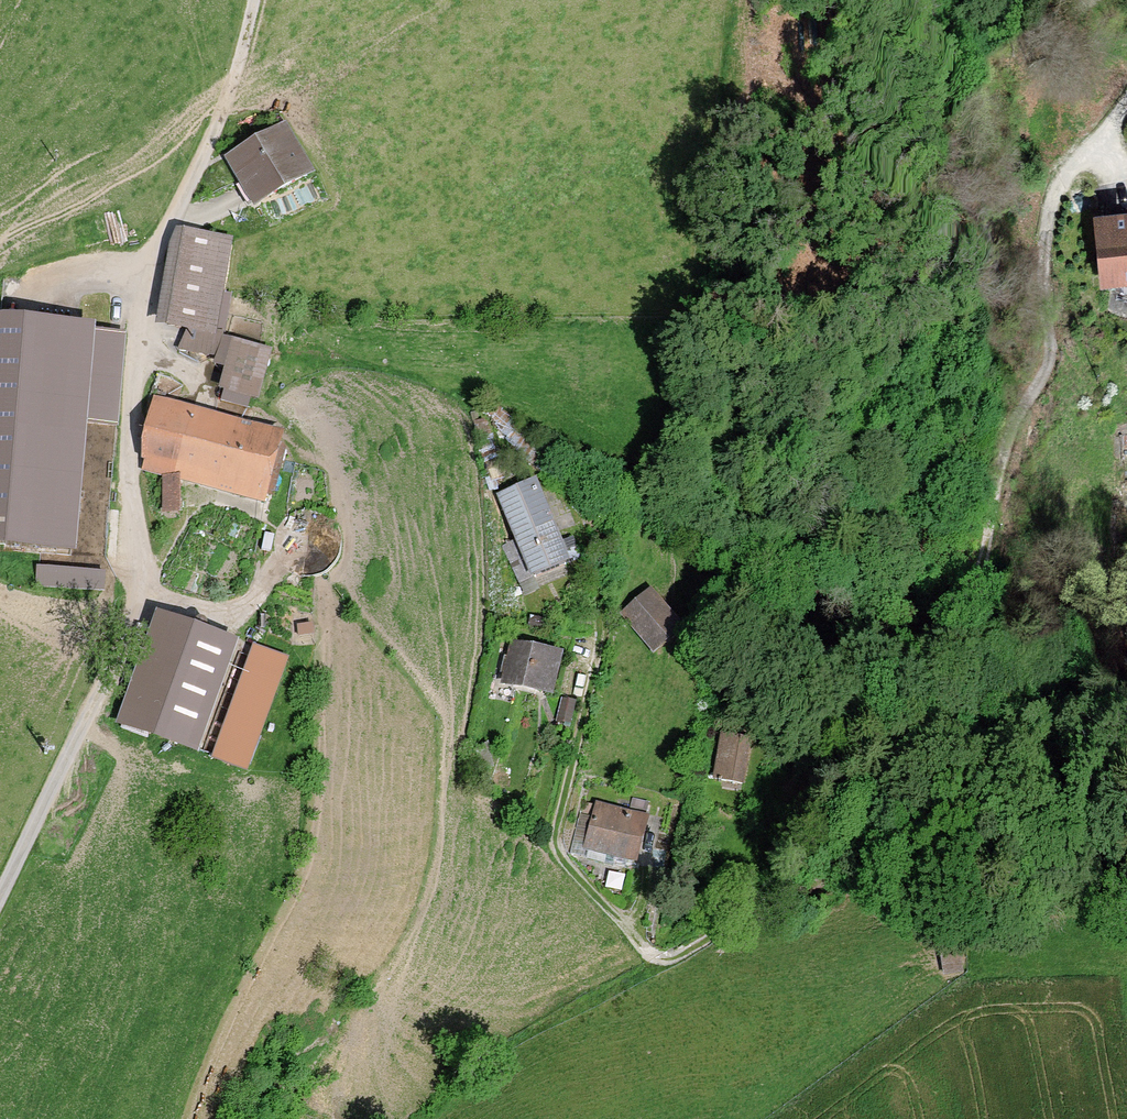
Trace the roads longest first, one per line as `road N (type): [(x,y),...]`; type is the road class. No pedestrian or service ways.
road 1 (track): [(893,816),(933,658),(974,582),(1012,429),(1048,363),(1045,242),(1053,201),(1126,104)]
road 2 (track): [(893,816),(818,880),(677,957),(643,948),(556,842),(599,647),(596,572),(583,534)]
road 3 (track): [(1126,895),(1002,860),(893,816)]
road 4 (track): [(171,216),(219,123),(257,0)]
road 5 (track): [(1062,181),(1070,55),(1091,0)]

